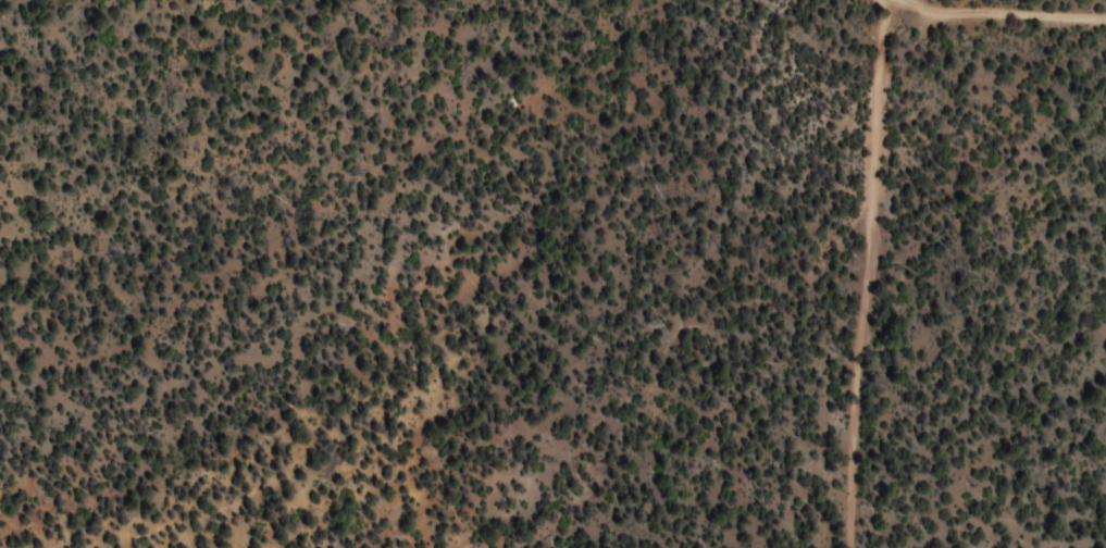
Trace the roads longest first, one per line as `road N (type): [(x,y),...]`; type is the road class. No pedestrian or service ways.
road 1 (track): [(880,0),(847,547)]
road 2 (track): [(1105,19),(936,13),(880,0)]

